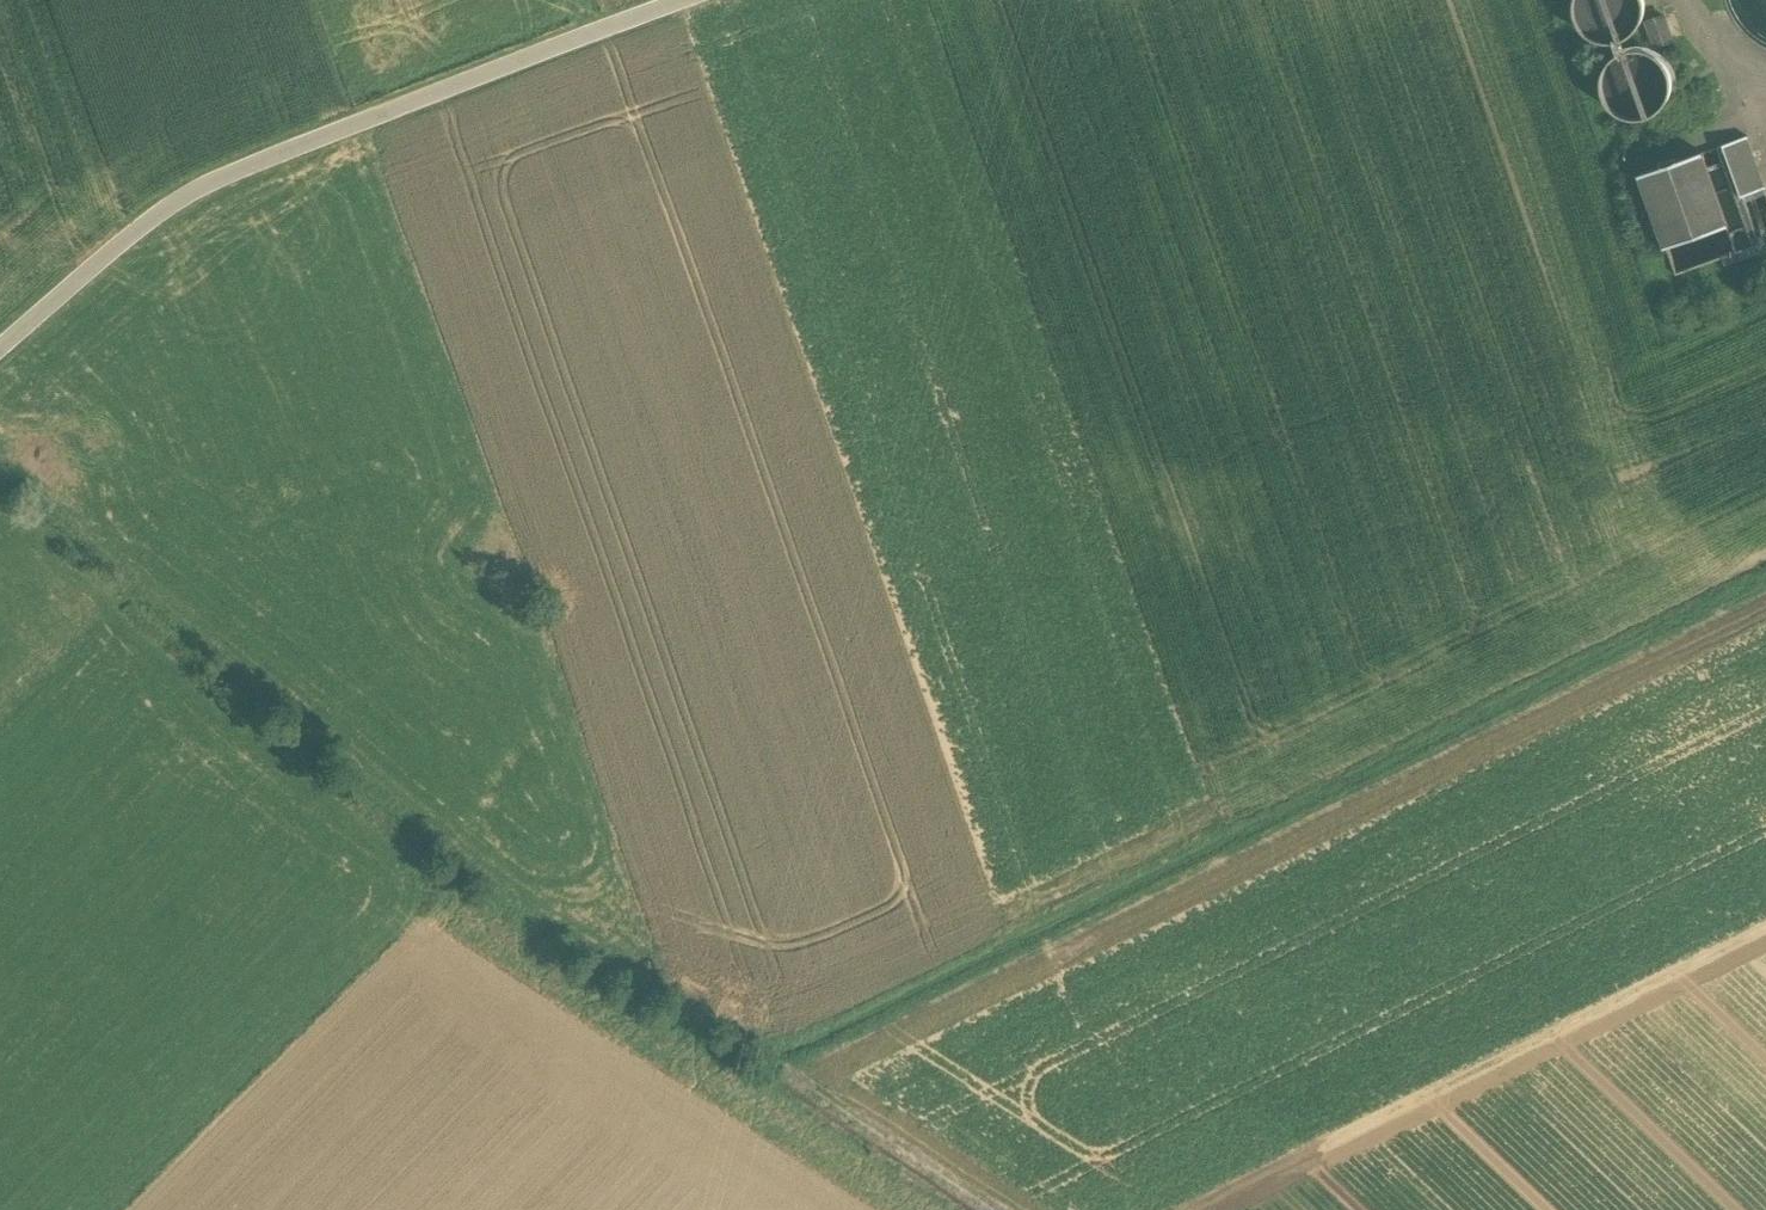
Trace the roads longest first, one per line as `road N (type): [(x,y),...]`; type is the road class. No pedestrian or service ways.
road 1 (unclassified): [(0,352),(168,207),(209,185),(689,0)]

